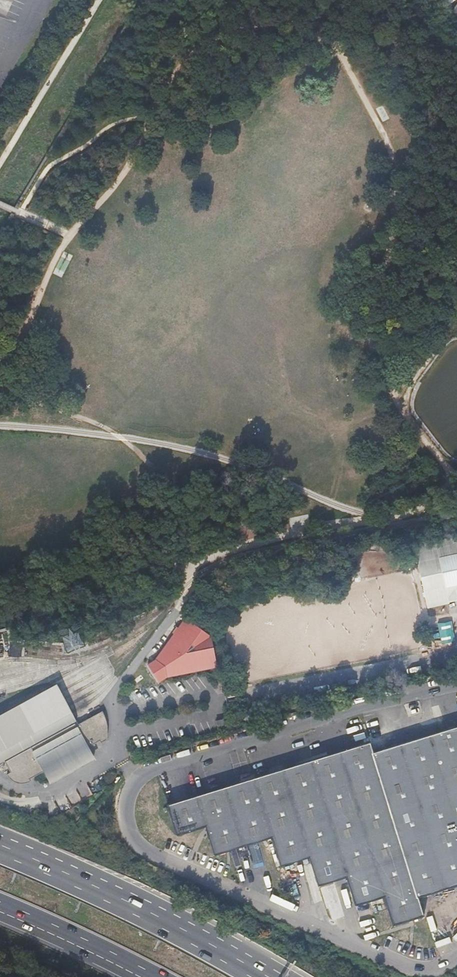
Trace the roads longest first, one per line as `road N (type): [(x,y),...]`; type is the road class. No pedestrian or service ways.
road 1 (unclassified): [(456,683),(162,764),(128,795),(125,822),(139,846),(155,855),(397,965),(429,972),(456,958)]
road 2 (motorway): [(269,976),(0,848)]
road 3 (motorway): [(0,906),(149,976)]

